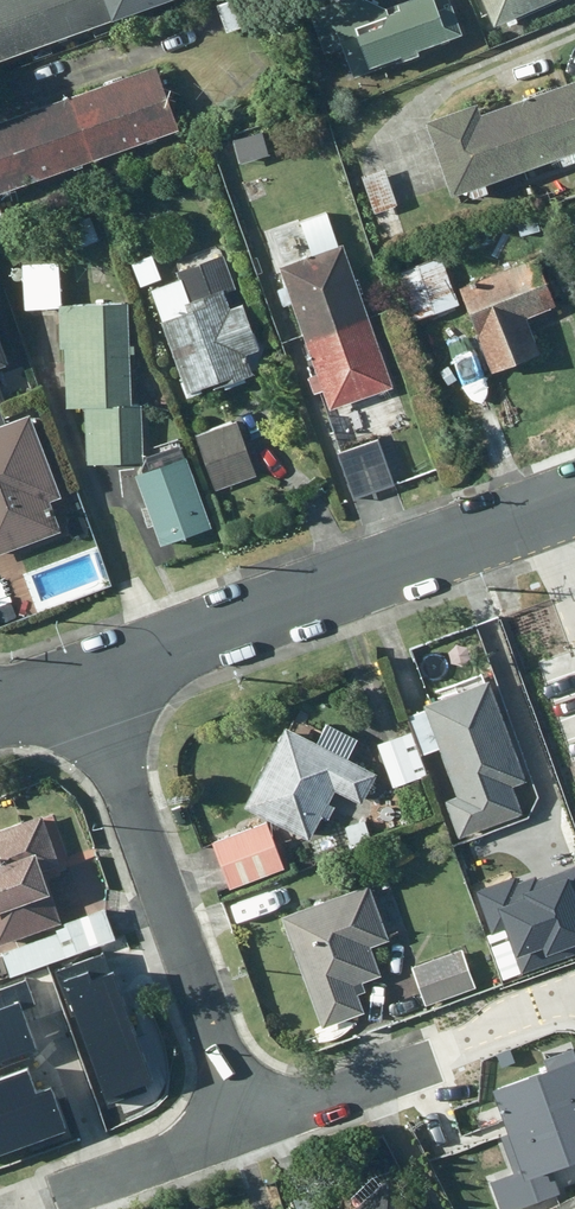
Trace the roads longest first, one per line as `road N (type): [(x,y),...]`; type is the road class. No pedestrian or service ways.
road 1 (tertiary): [(574,502),(93,681)]
road 2 (residential): [(93,681),(257,1125)]
road 3 (residential): [(50,1201),(257,1125)]
road 4 (residential): [(257,1125),(434,1063)]

